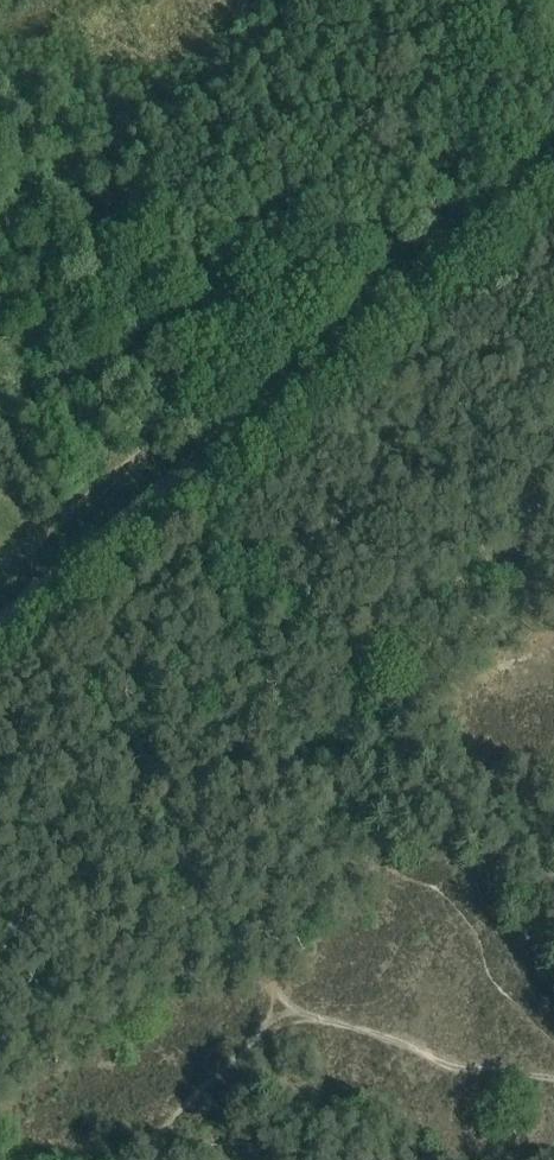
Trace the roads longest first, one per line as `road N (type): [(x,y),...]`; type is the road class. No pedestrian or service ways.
road 1 (track): [(0,603),(553,151)]
road 2 (track): [(553,154),(447,0)]
road 3 (track): [(414,265),(433,288),(553,368)]

